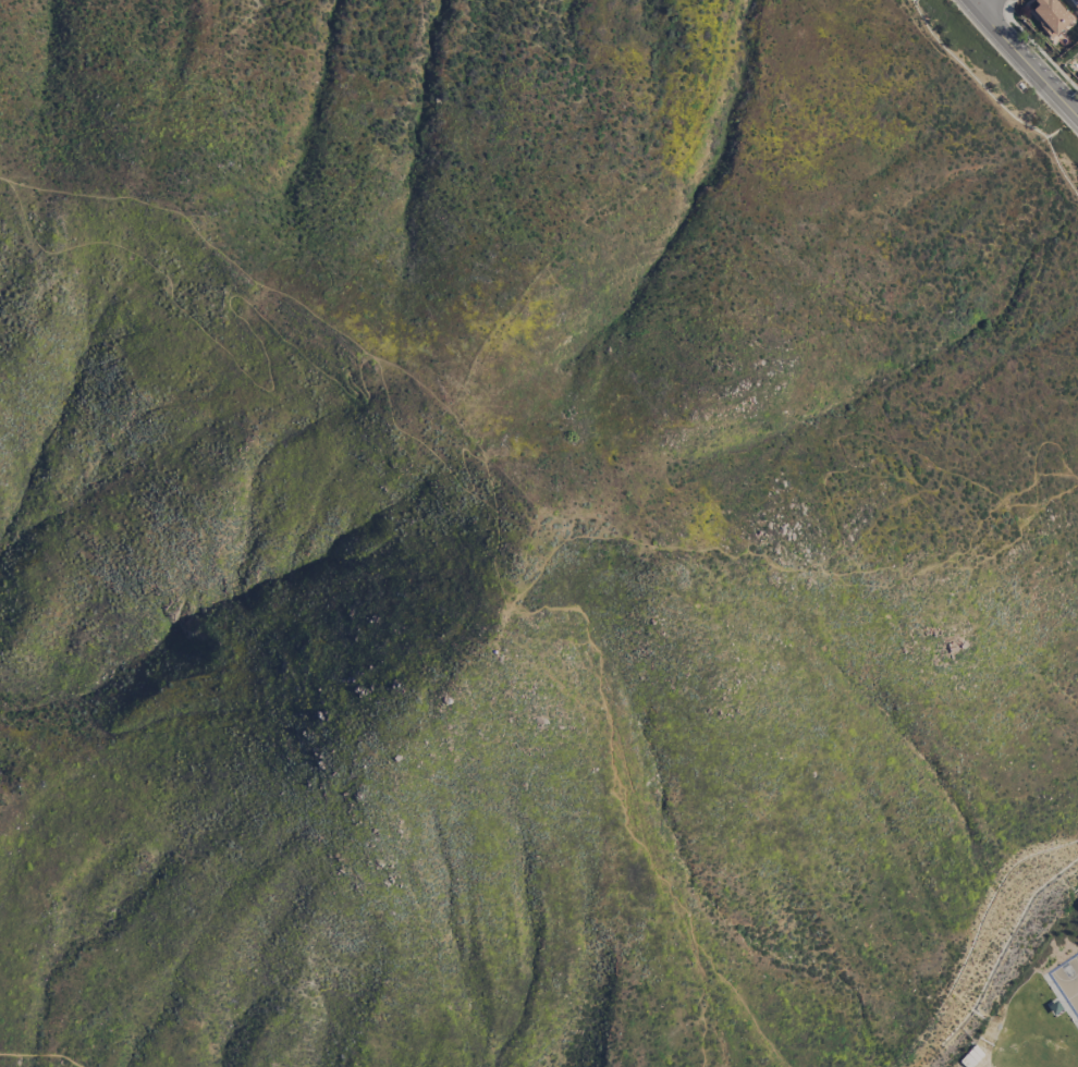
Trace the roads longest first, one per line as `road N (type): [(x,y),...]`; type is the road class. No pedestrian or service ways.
road 1 (residential): [(971,0),(1077,118)]

